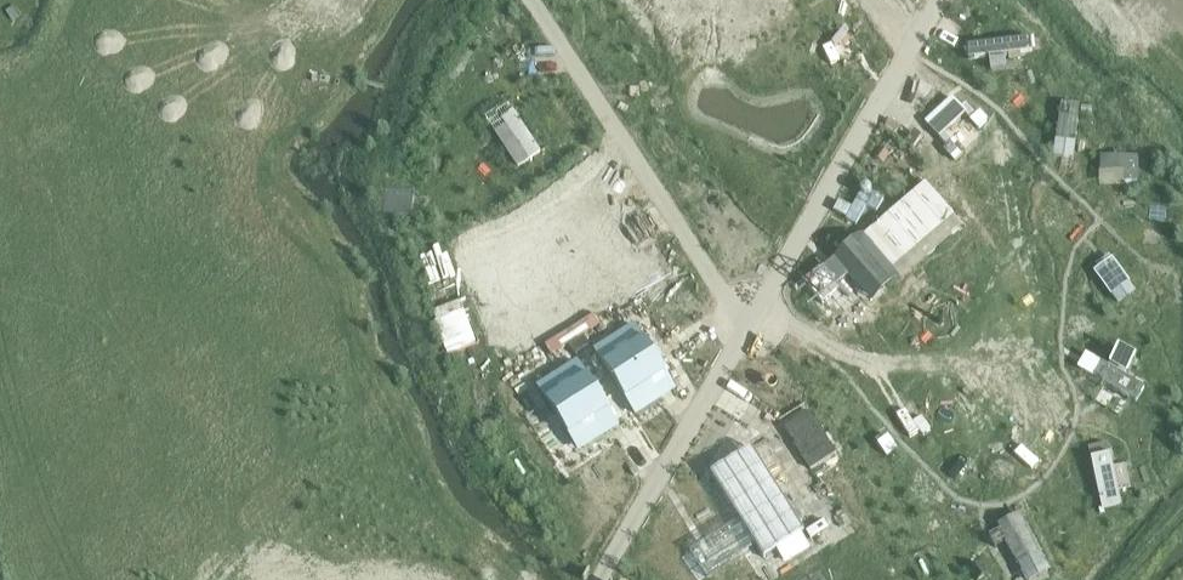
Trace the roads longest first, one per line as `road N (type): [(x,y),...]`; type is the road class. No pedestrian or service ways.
road 1 (track): [(867,364),(759,304)]

